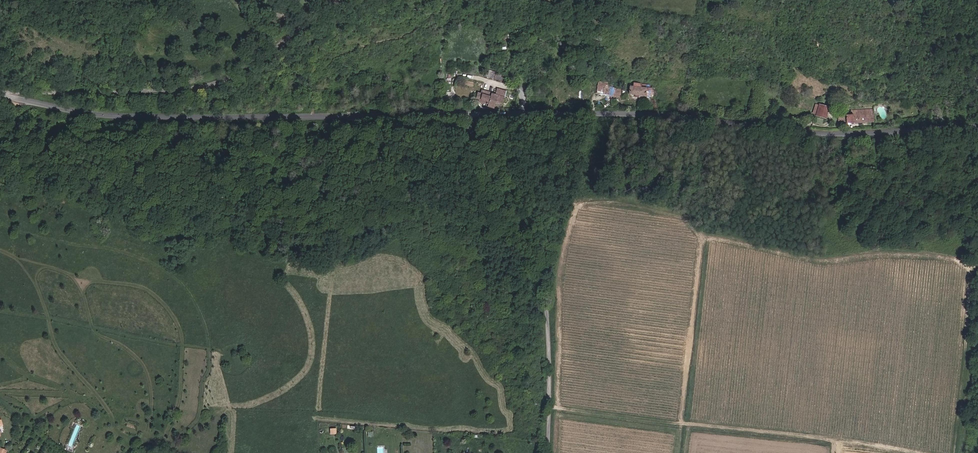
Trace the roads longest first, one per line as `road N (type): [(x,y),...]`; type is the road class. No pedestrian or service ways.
road 1 (tertiary): [(977,126),(829,133),(655,115),(471,114)]
road 2 (tertiary): [(471,114),(125,115),(0,96)]
road 3 (track): [(965,263),(878,252),(814,256),(706,234),(664,209),(580,199)]
road 4 (track): [(549,406),(920,452)]
road 5 (unclassified): [(0,90),(209,87),(245,70),(334,0)]
road 6 (unclassified): [(548,452),(551,295),(471,114)]
road 7 (track): [(677,452),(702,232)]
road 8 (track): [(580,199),(558,283),(558,407)]
road 9 (track): [(965,263),(955,452)]

